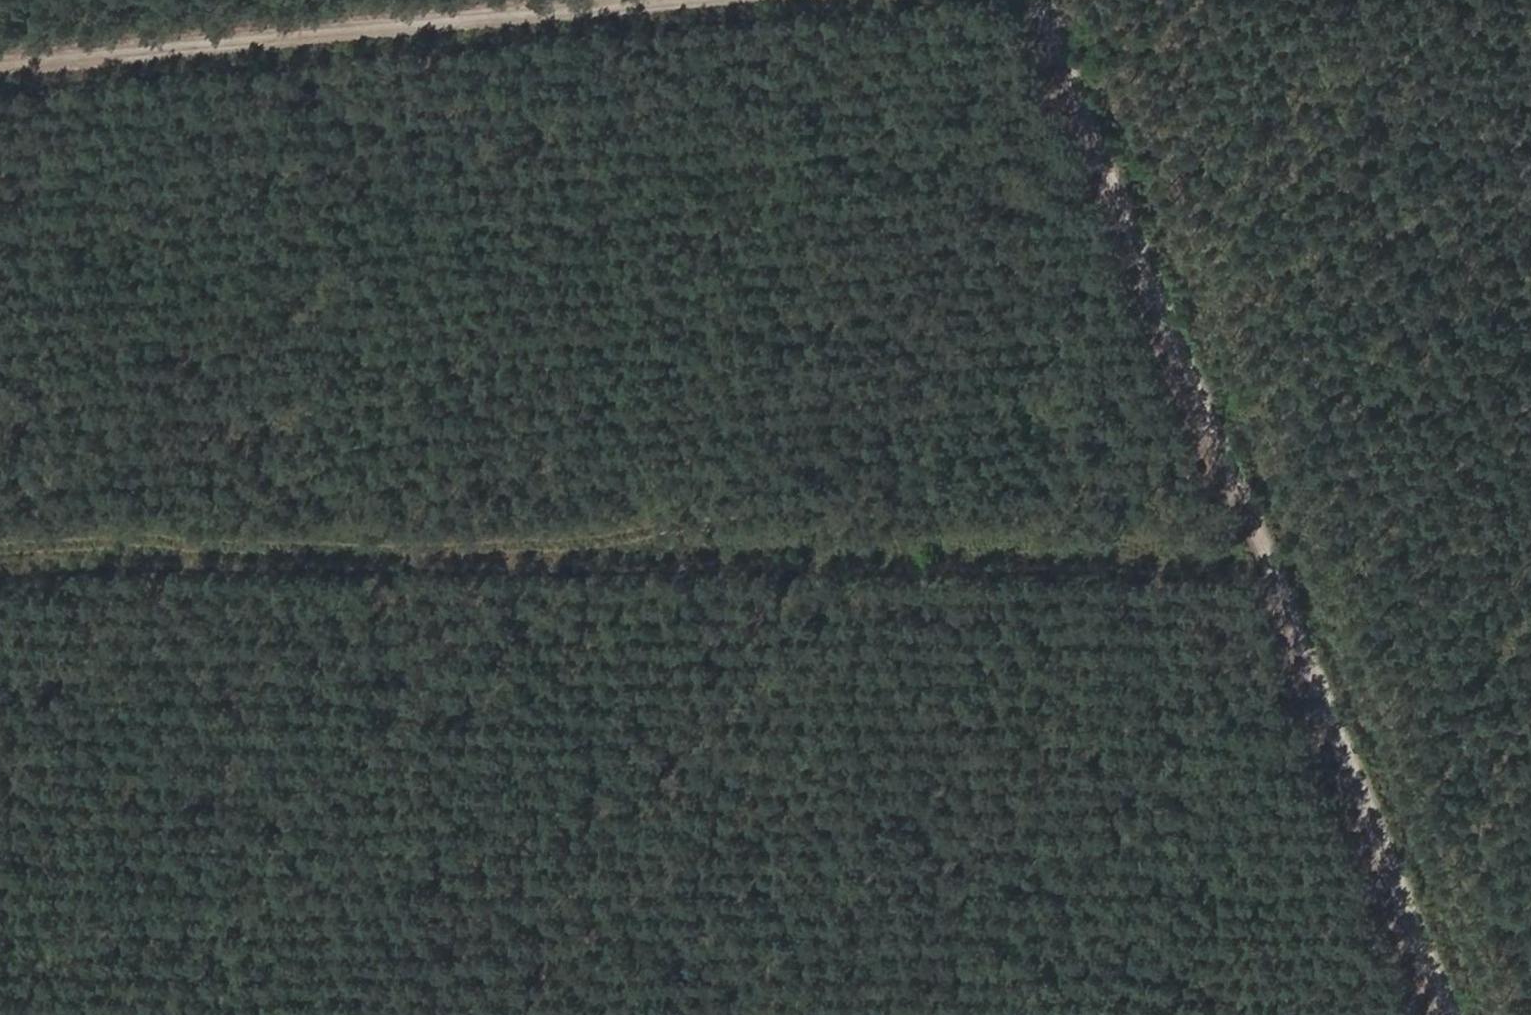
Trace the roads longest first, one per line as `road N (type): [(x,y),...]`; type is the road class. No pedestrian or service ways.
road 1 (track): [(1035,0),(1454,1014)]

